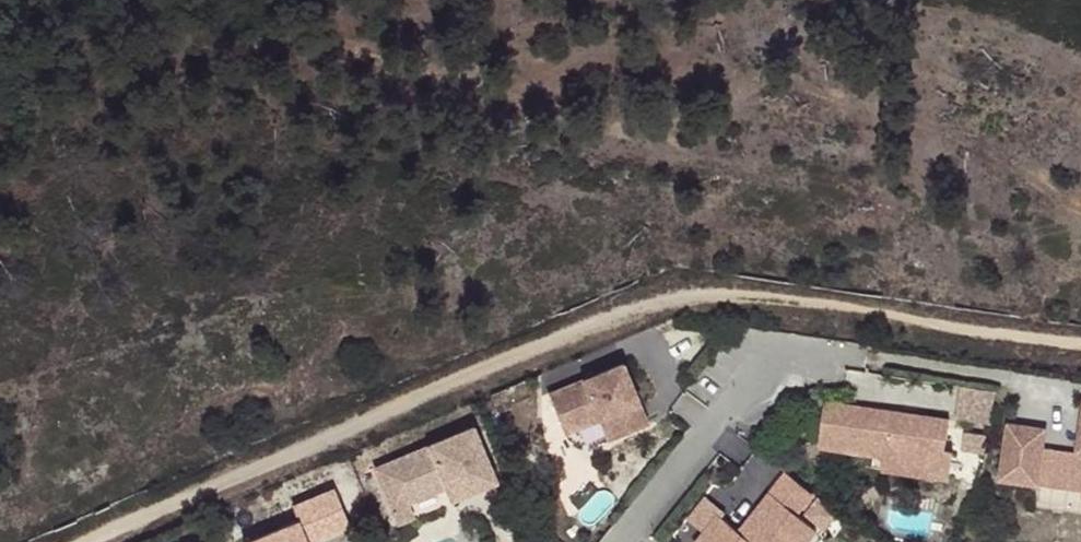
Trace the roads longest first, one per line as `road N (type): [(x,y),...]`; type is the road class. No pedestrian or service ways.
road 1 (track): [(87,541),(679,293),(955,321),(1080,344)]
road 2 (residential): [(866,361),(797,351),(763,364),(625,541)]

